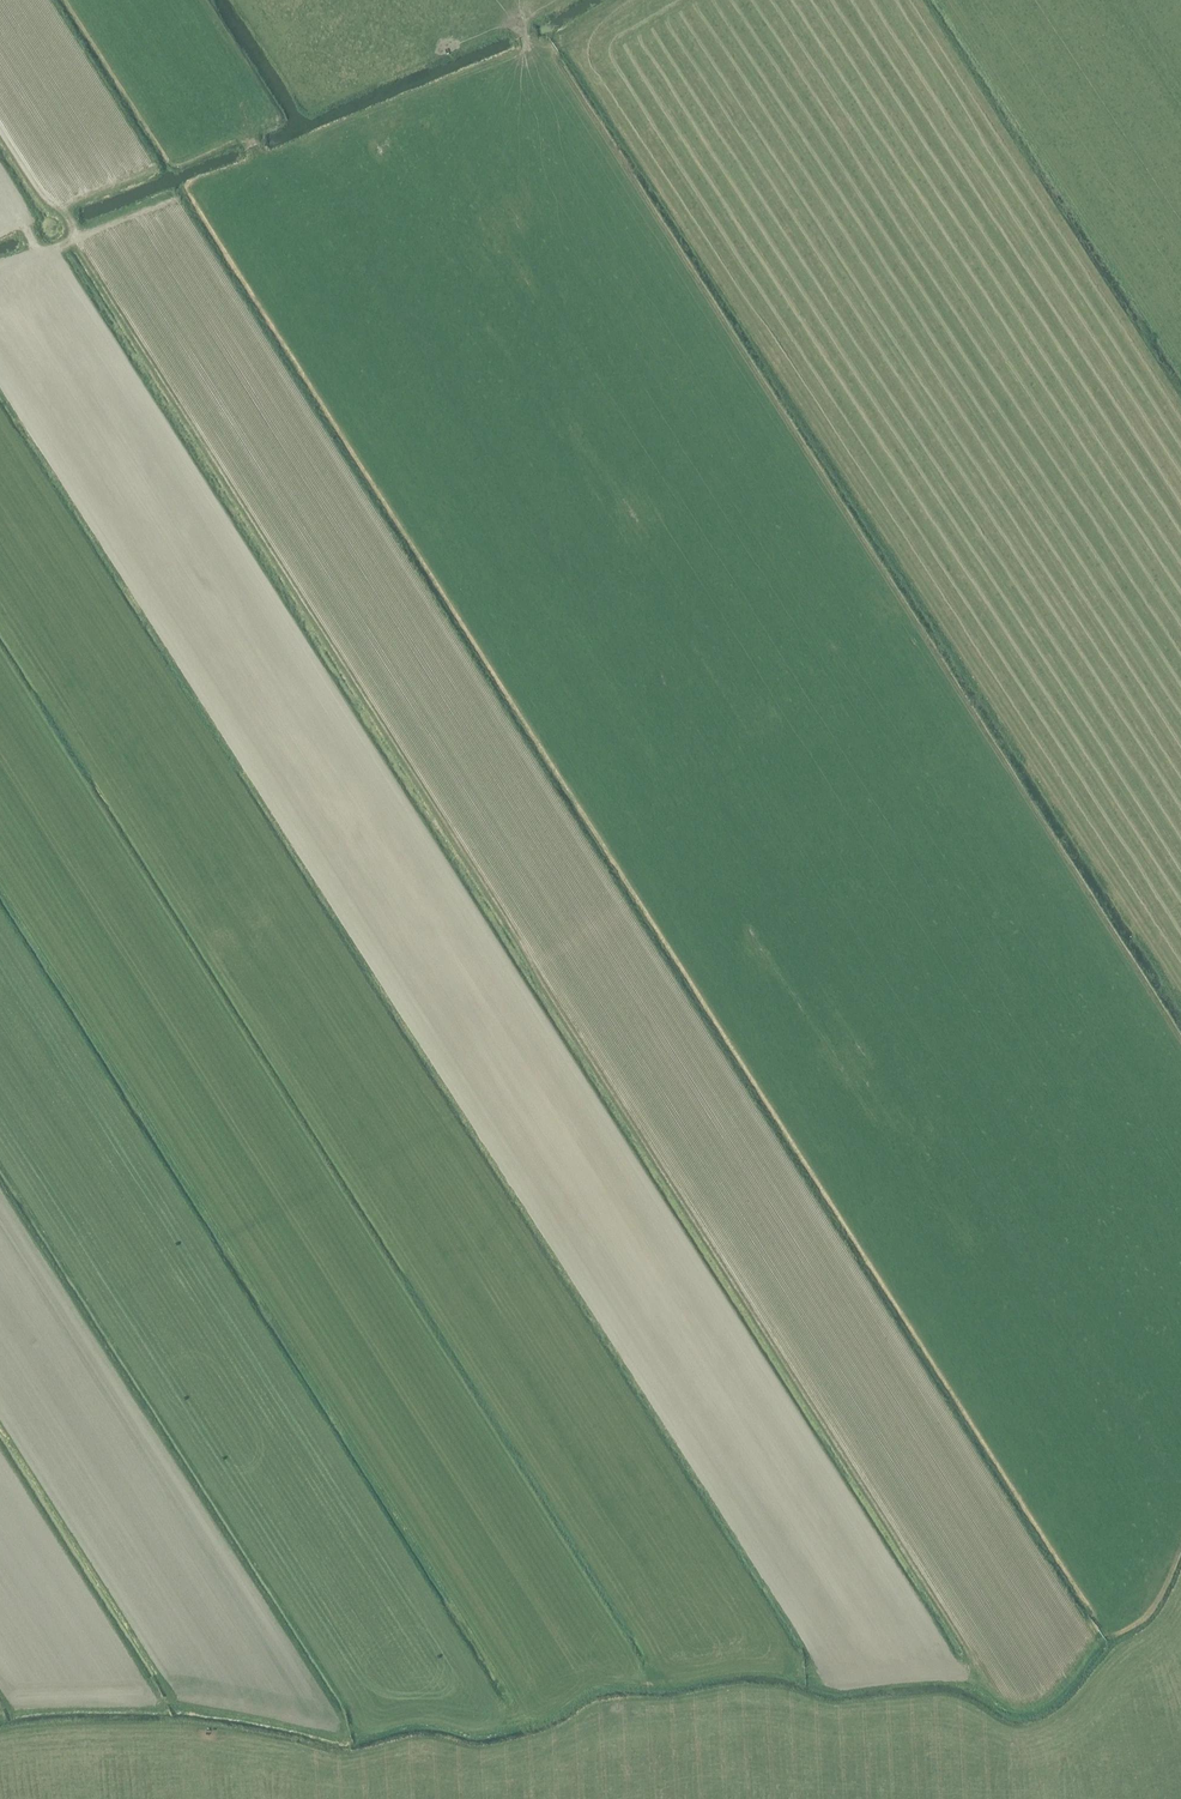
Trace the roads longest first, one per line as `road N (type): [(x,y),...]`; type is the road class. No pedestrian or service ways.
road 1 (track): [(624,120),(571,36),(493,79)]

